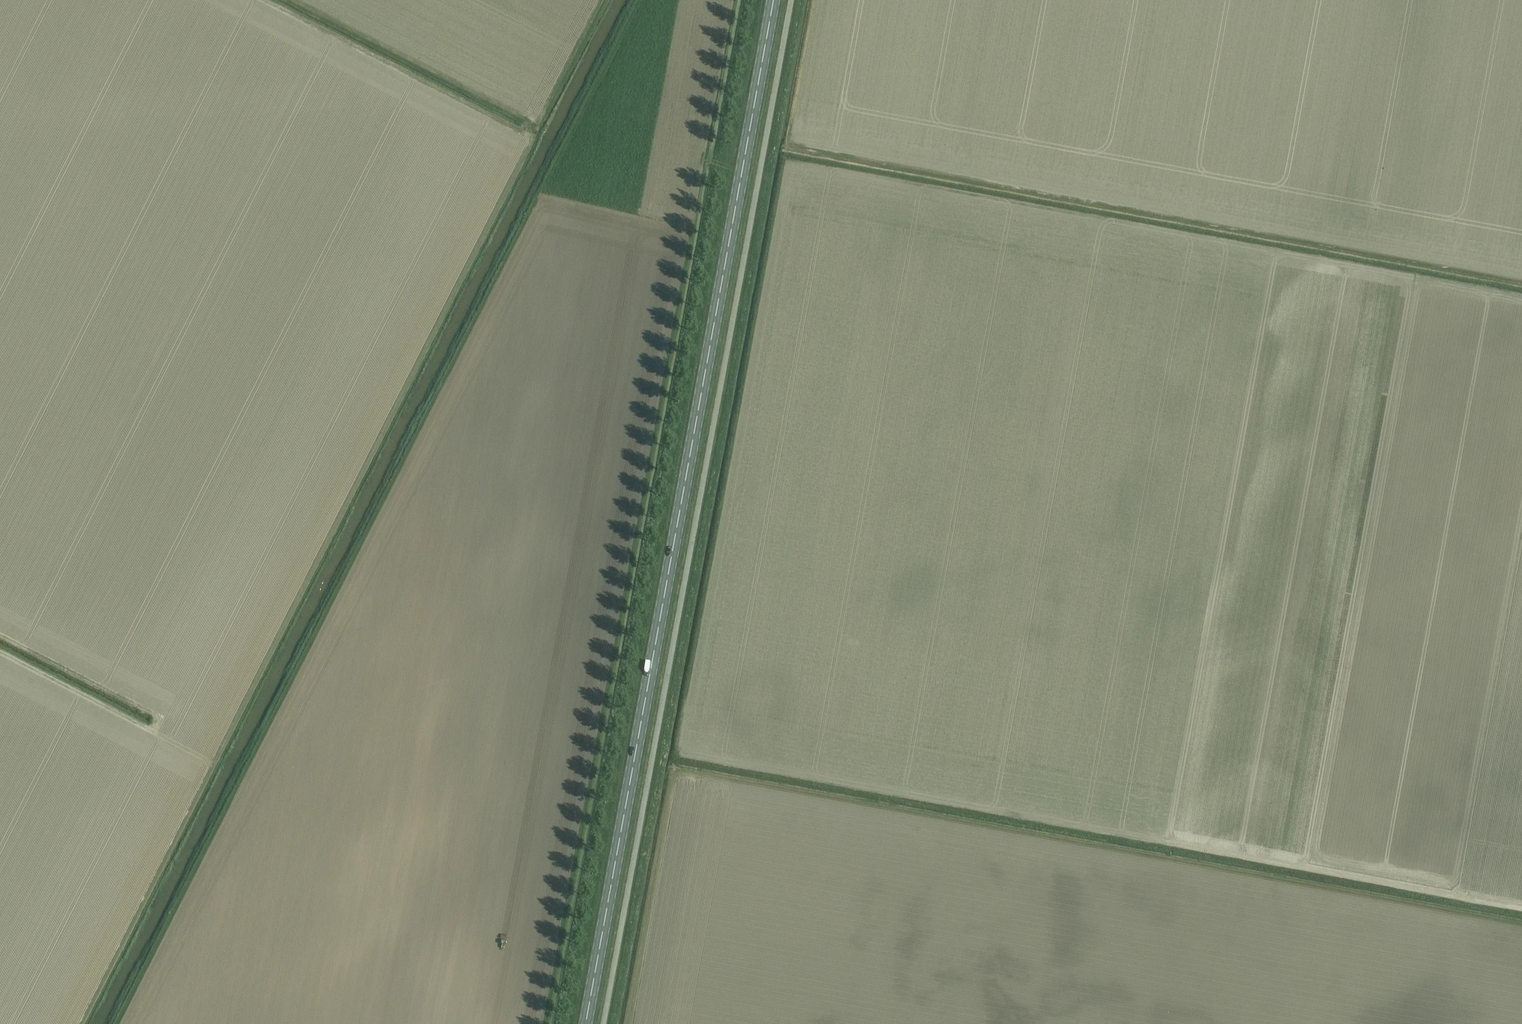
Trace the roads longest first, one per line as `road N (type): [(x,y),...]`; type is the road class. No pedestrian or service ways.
road 1 (primary): [(589,1023),(775,0)]

